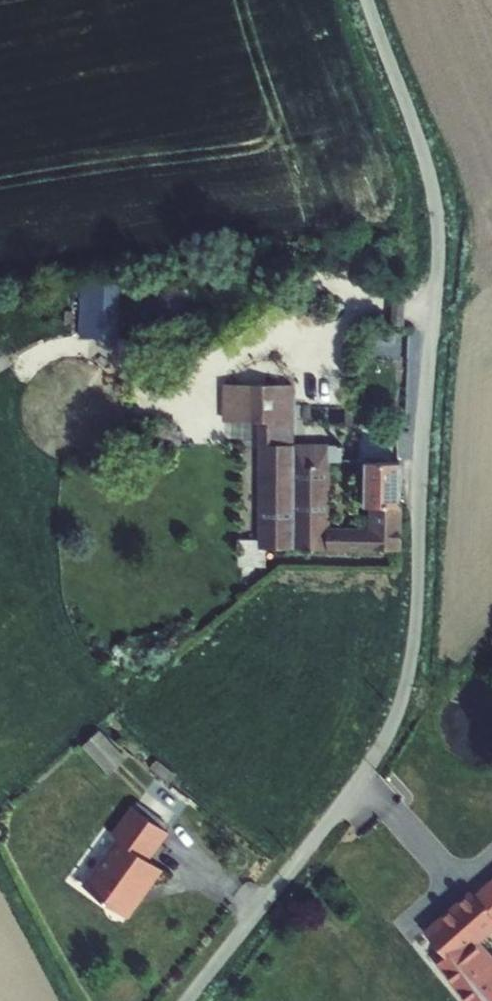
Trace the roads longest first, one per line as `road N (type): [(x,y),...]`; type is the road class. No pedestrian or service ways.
road 1 (unclassified): [(366,0),(427,168),(438,238),(412,657),(396,716),(359,778),(187,1000)]

